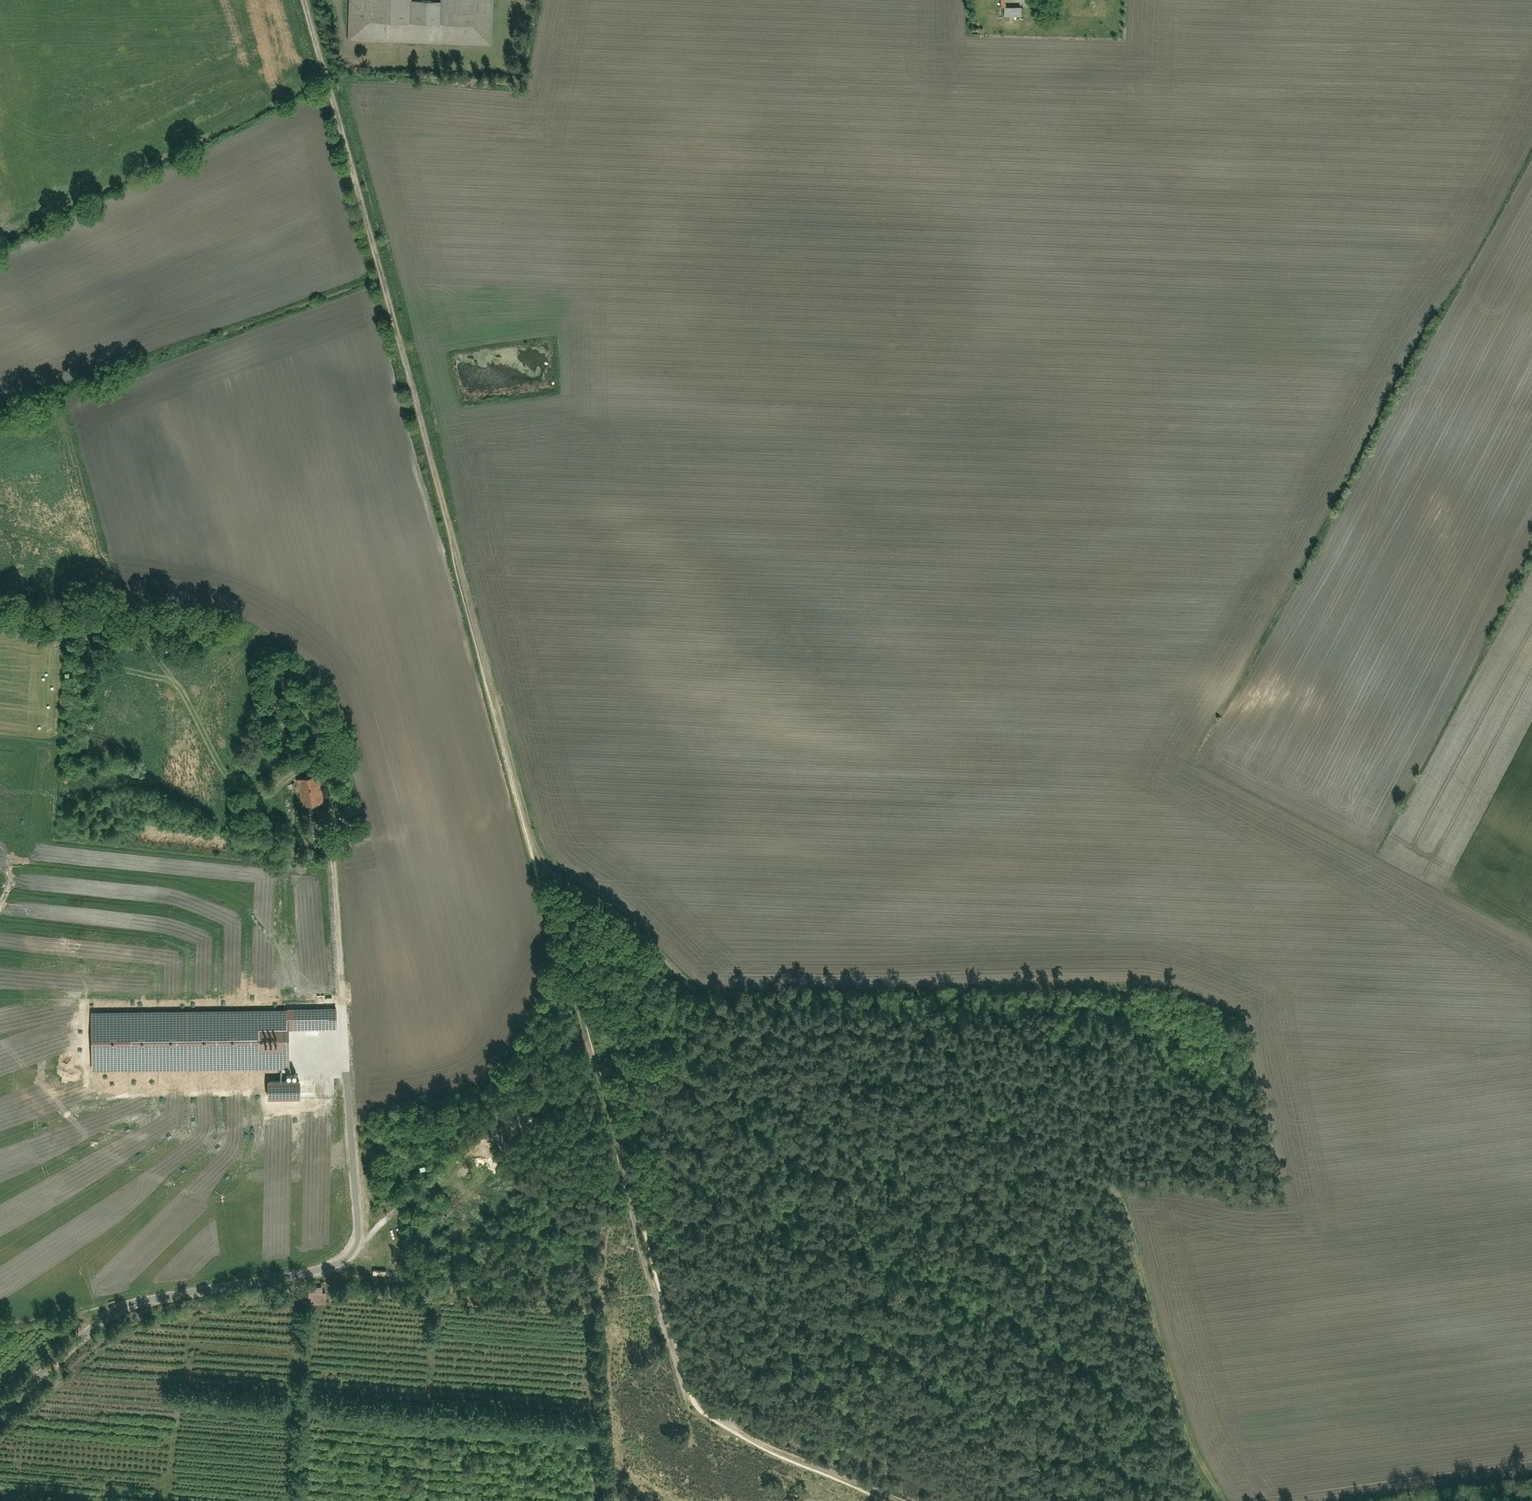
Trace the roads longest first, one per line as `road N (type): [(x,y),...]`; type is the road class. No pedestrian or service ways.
road 1 (track): [(456,541),(549,865),(848,1114),(882,1133),(1126,1188),(1193,1450),(1224,1500)]
road 2 (track): [(0,1411),(104,1319),(142,1303),(272,1287),(339,1267),(361,1246),(368,1212),(330,827)]
road 3 (track): [(305,0),(456,541)]

